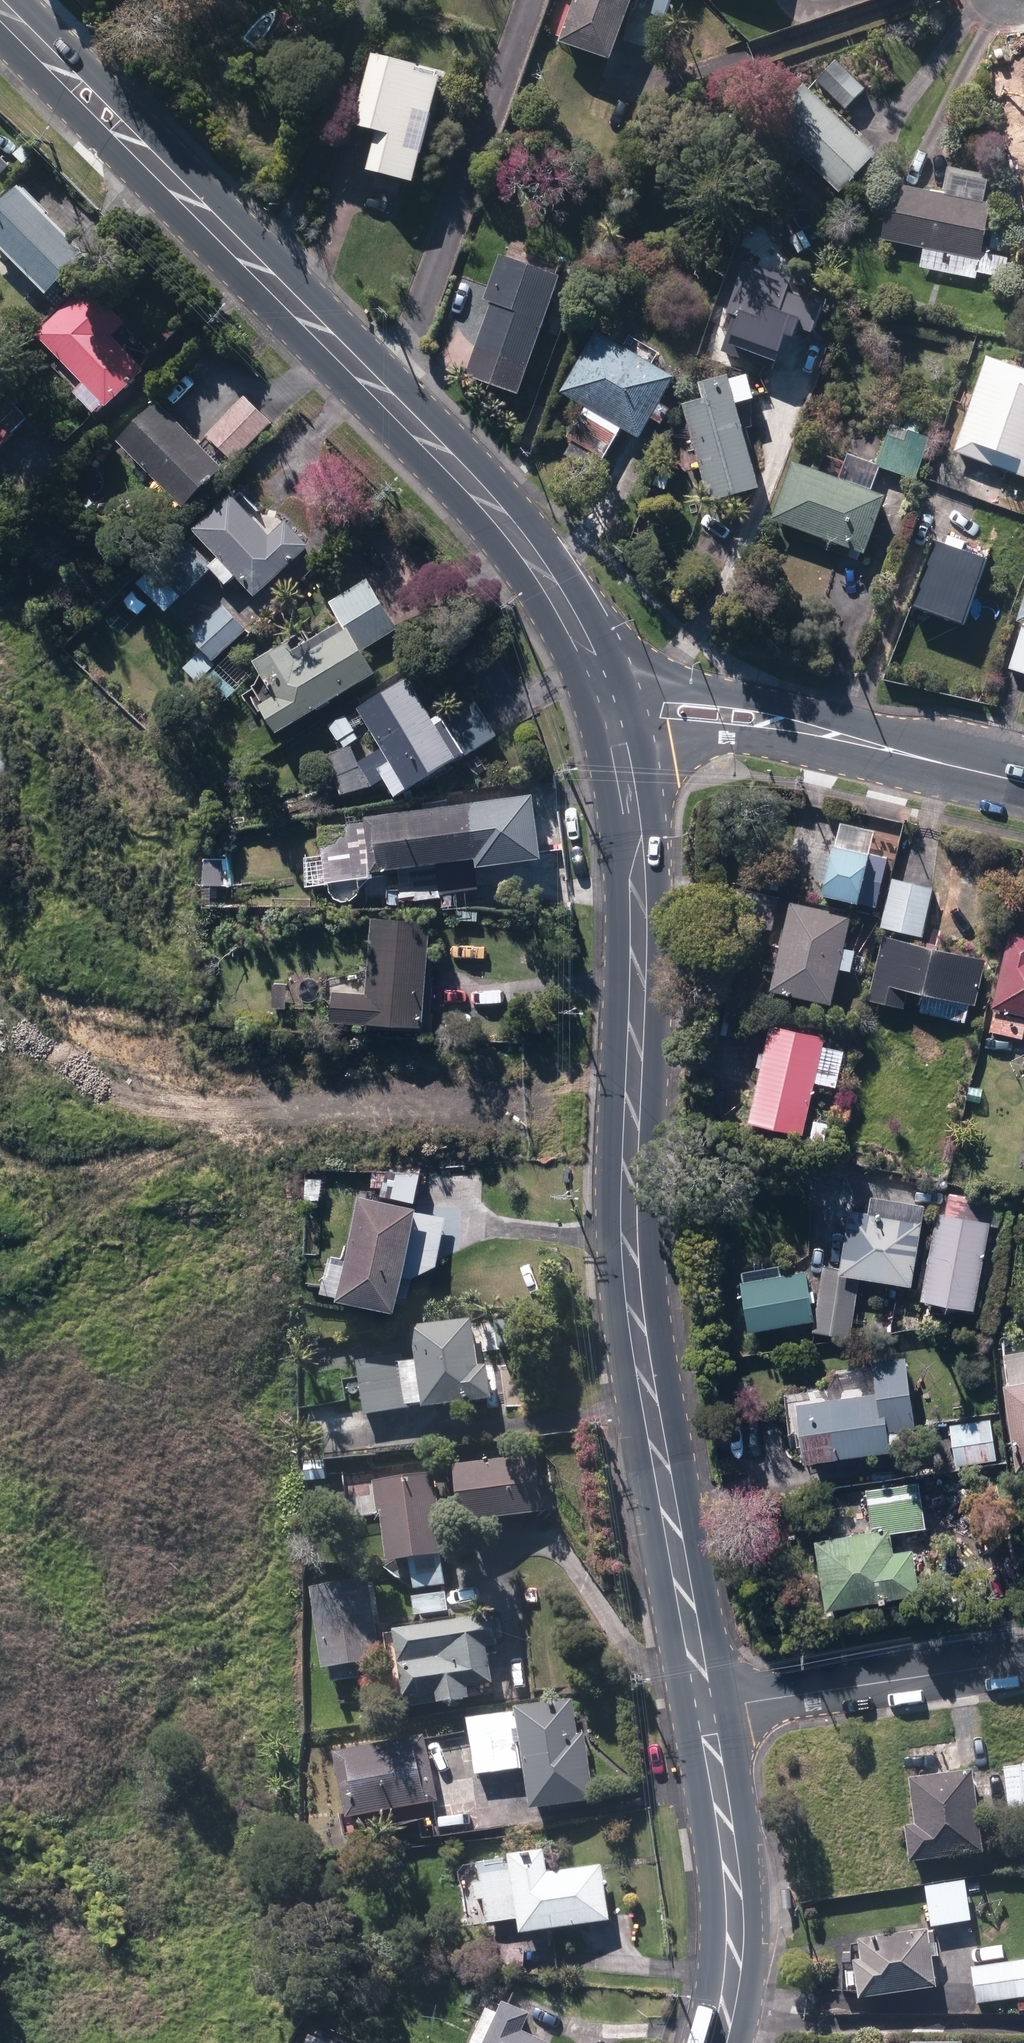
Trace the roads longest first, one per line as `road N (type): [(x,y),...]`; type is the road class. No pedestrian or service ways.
road 1 (secondary): [(698,1707),(633,1302),(642,915),(620,748)]
road 2 (secondary): [(598,686),(580,640),(545,585),(465,482),(0,10)]
road 3 (track): [(0,993),(94,1067),(285,1108),(636,1105)]
road 4 (secondary): [(718,2042),(734,1893),(698,1707)]
road 5 (residential): [(1023,1661),(698,1707)]
road 6 (secondary): [(598,686),(724,695),(832,732)]
road 7 (secondary): [(832,732),(620,748)]
road 8 (secondary): [(832,732),(1023,778)]

